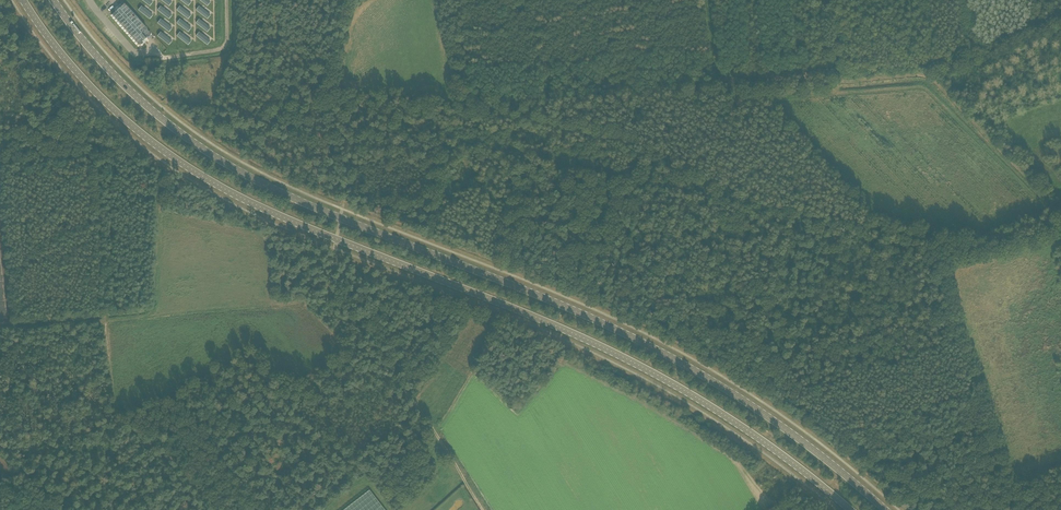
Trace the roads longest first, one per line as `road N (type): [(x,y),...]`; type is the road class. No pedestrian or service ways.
road 1 (primary): [(884,509),(774,421),(619,331),(222,162),(106,69),(53,0)]
road 2 (primary): [(23,0),(94,92),(220,188),(614,353),(766,443),(849,509)]
road 3 (track): [(1060,229),(988,251),(743,206),(405,129),(358,134)]
road 4 (track): [(482,509),(336,286),(358,134)]
road 5 (track): [(1060,216),(932,82),(845,82),(825,0)]
road 6 (track): [(927,241),(1010,509)]
road 7 (track): [(106,321),(114,417),(211,509)]
road 8 (track): [(164,162),(154,313),(106,321)]
road 9 (track): [(86,158),(106,321)]
road 10 (track): [(358,134),(325,100),(323,85),(344,0)]

